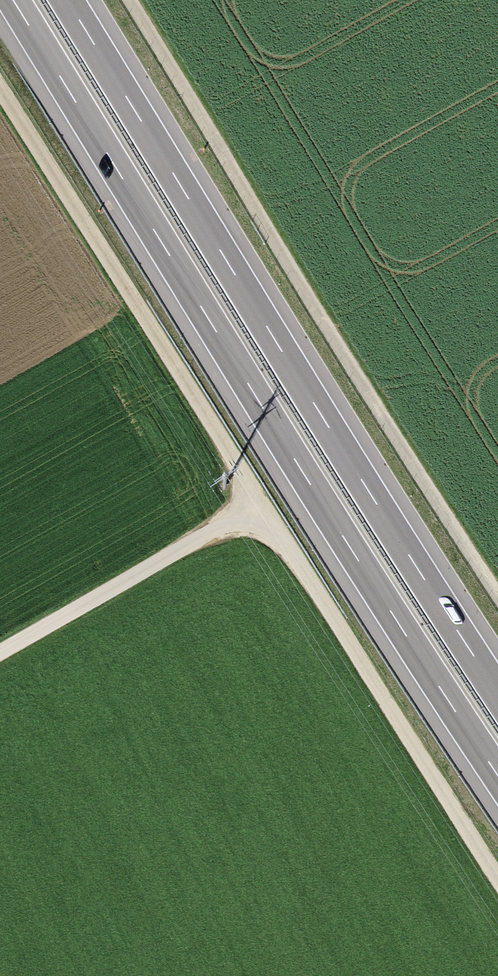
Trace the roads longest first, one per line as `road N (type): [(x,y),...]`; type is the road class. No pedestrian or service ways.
road 1 (track): [(497,874),(0,84)]
road 2 (motorway): [(13,0),(497,777)]
road 3 (motorway): [(497,693),(67,0)]
road 4 (track): [(123,0),(497,599)]
road 5 (track): [(0,651),(261,502)]

